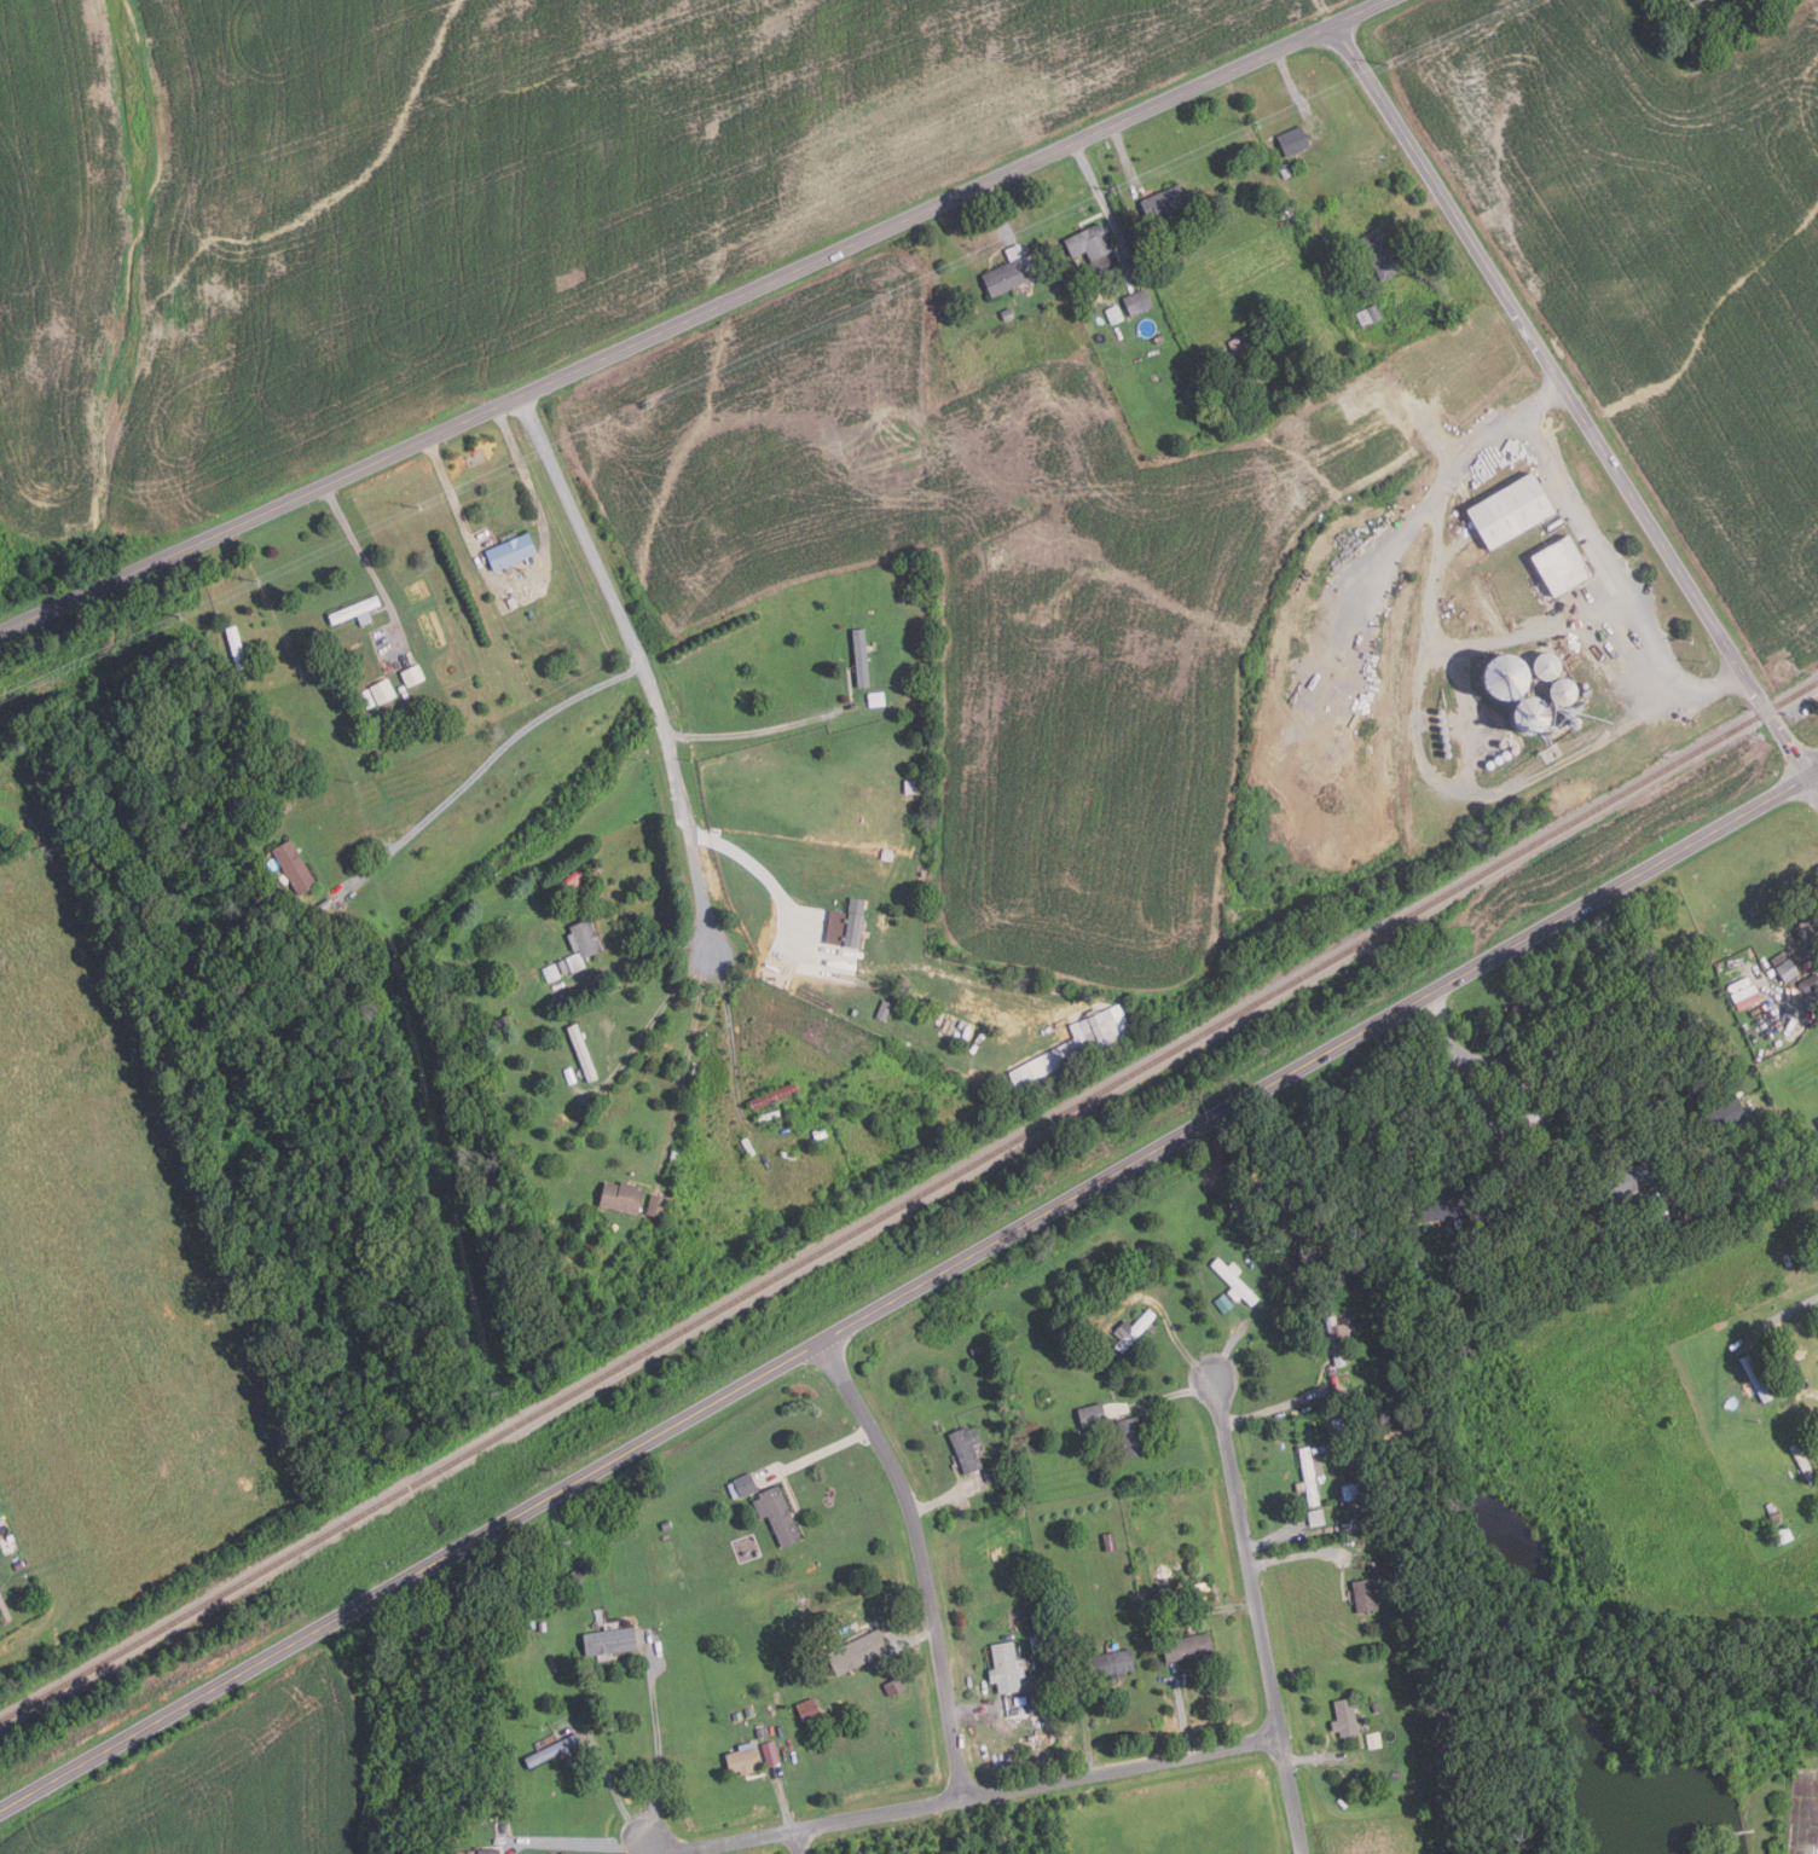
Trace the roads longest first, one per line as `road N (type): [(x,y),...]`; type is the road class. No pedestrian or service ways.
road 1 (primary): [(0,1813),(1817,772)]
road 2 (tertiary): [(0,635),(1391,0)]
road 3 (residential): [(1817,788),(1529,326),(1330,28)]
road 4 (residential): [(525,396),(654,696),(712,956)]
road 5 (residential): [(797,1831),(1280,1738)]
road 6 (residential): [(1218,1373),(1303,1853)]
road 7 (residential): [(966,1798),(919,1531),(826,1340)]
road 8 (residential): [(797,1831),(685,1852),(649,1839)]

